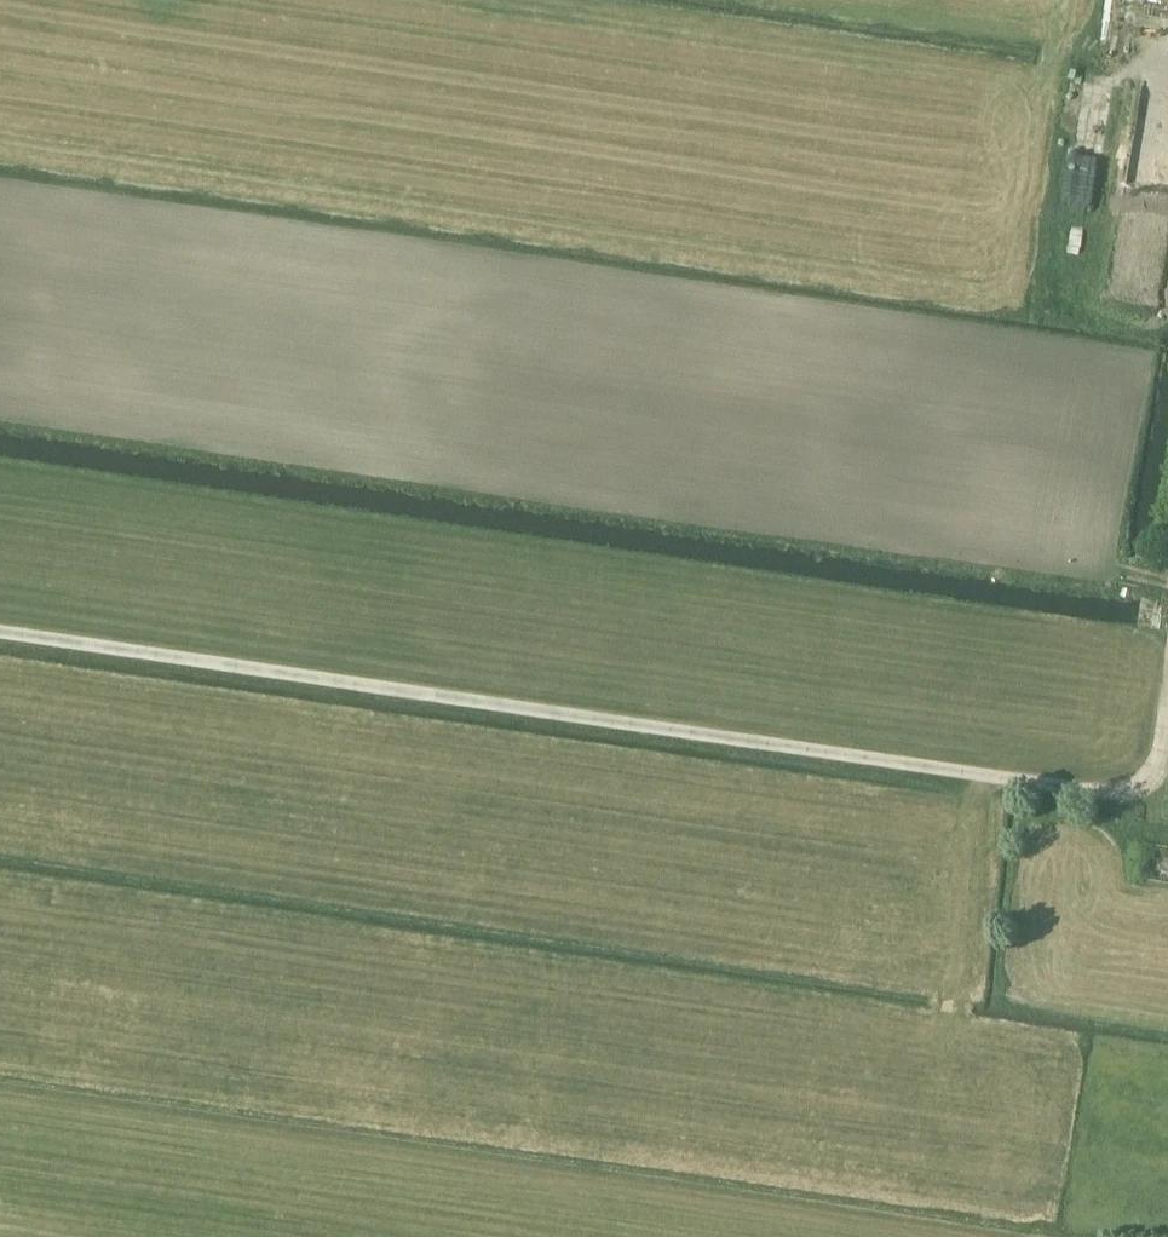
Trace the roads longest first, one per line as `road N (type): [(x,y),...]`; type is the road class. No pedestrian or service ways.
road 1 (track): [(1167,708),(1157,767),(1135,785),(1102,791),(0,601)]

